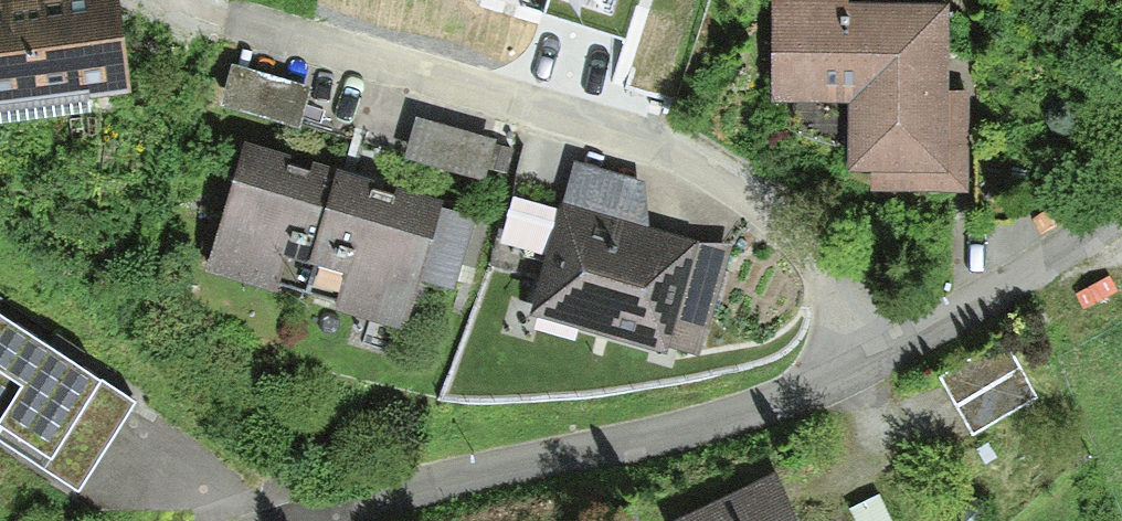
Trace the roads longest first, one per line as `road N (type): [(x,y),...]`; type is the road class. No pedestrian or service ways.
road 1 (residential): [(856,362),(820,267),(771,209),(708,168),(621,128),(161,4)]
road 2 (residential): [(291,520),(592,454),(774,401),(856,362)]
road 3 (residential): [(856,362),(1121,204)]

